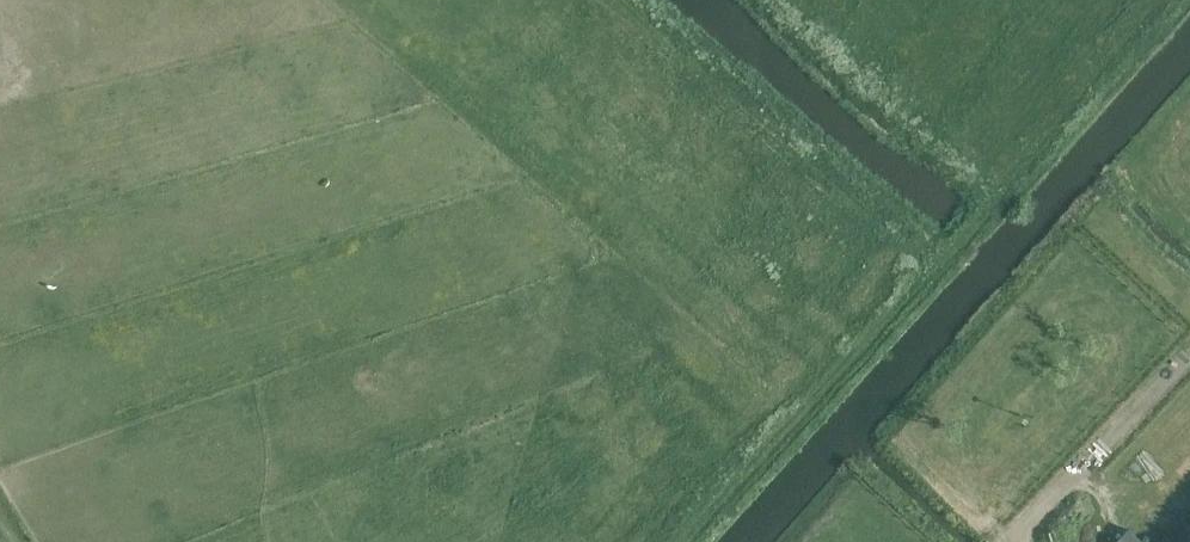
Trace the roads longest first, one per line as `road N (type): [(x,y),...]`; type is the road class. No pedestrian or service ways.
road 1 (track): [(1002,191),(693,541)]
road 2 (track): [(1189,354),(1009,538)]

